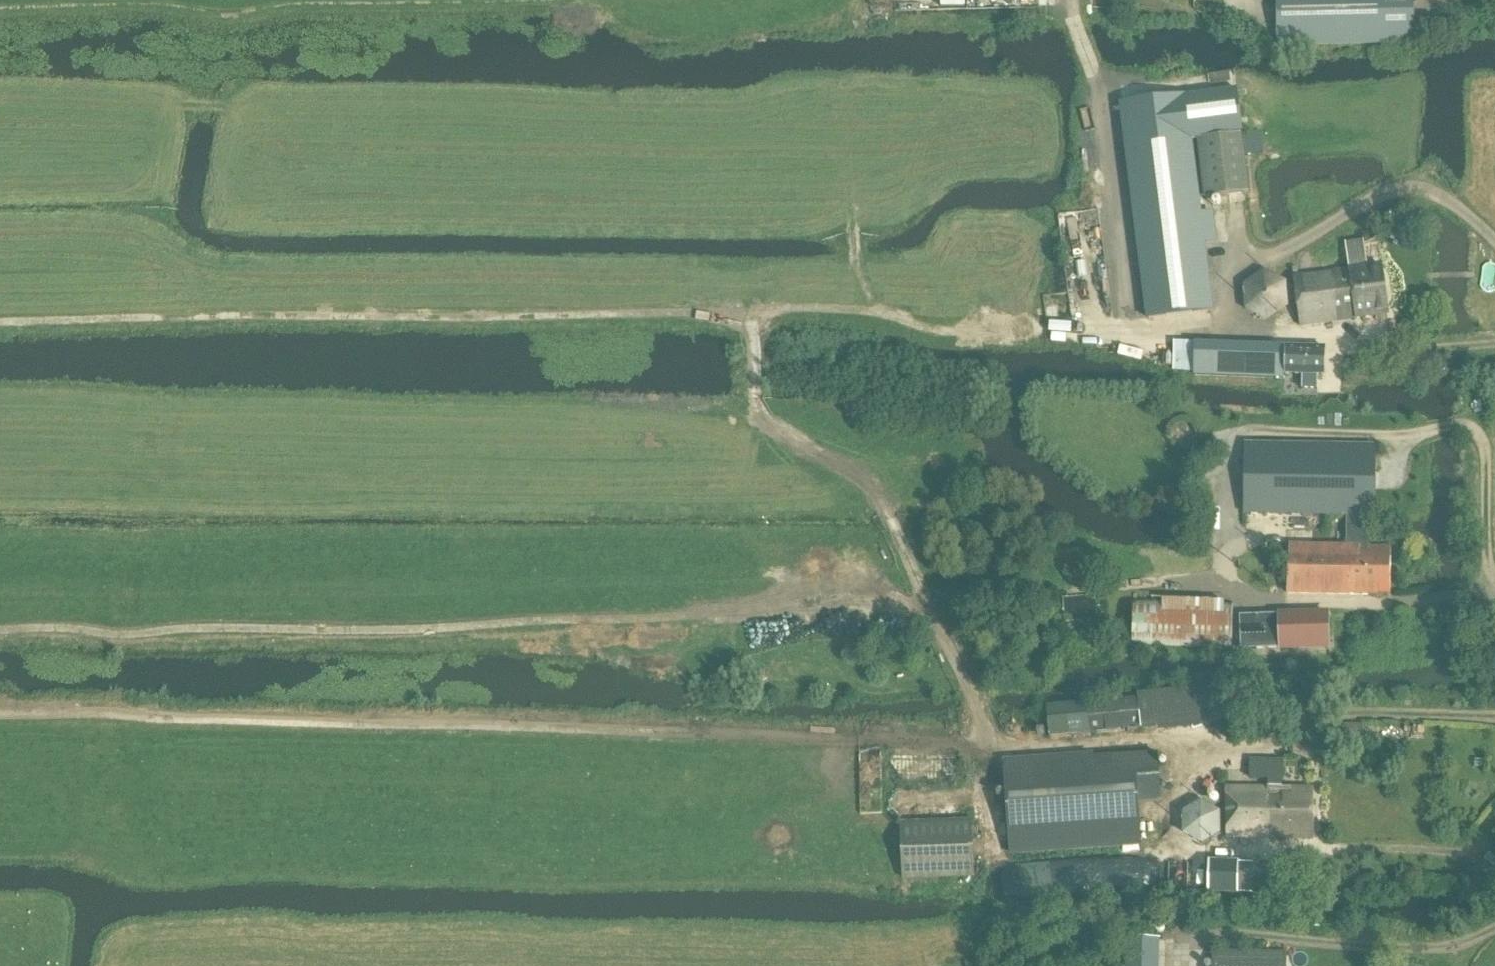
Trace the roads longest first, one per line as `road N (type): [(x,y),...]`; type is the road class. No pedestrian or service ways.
road 1 (track): [(1494,345),(956,334),(888,314),(832,309),(0,322)]
road 2 (track): [(1160,852),(1115,876),(1002,879),(984,747),(936,737),(0,715)]
road 3 (track): [(984,747),(978,705),(930,617),(894,600),(763,614),(393,632),(0,632)]
road 4 (track): [(558,0),(239,12),(0,9)]

